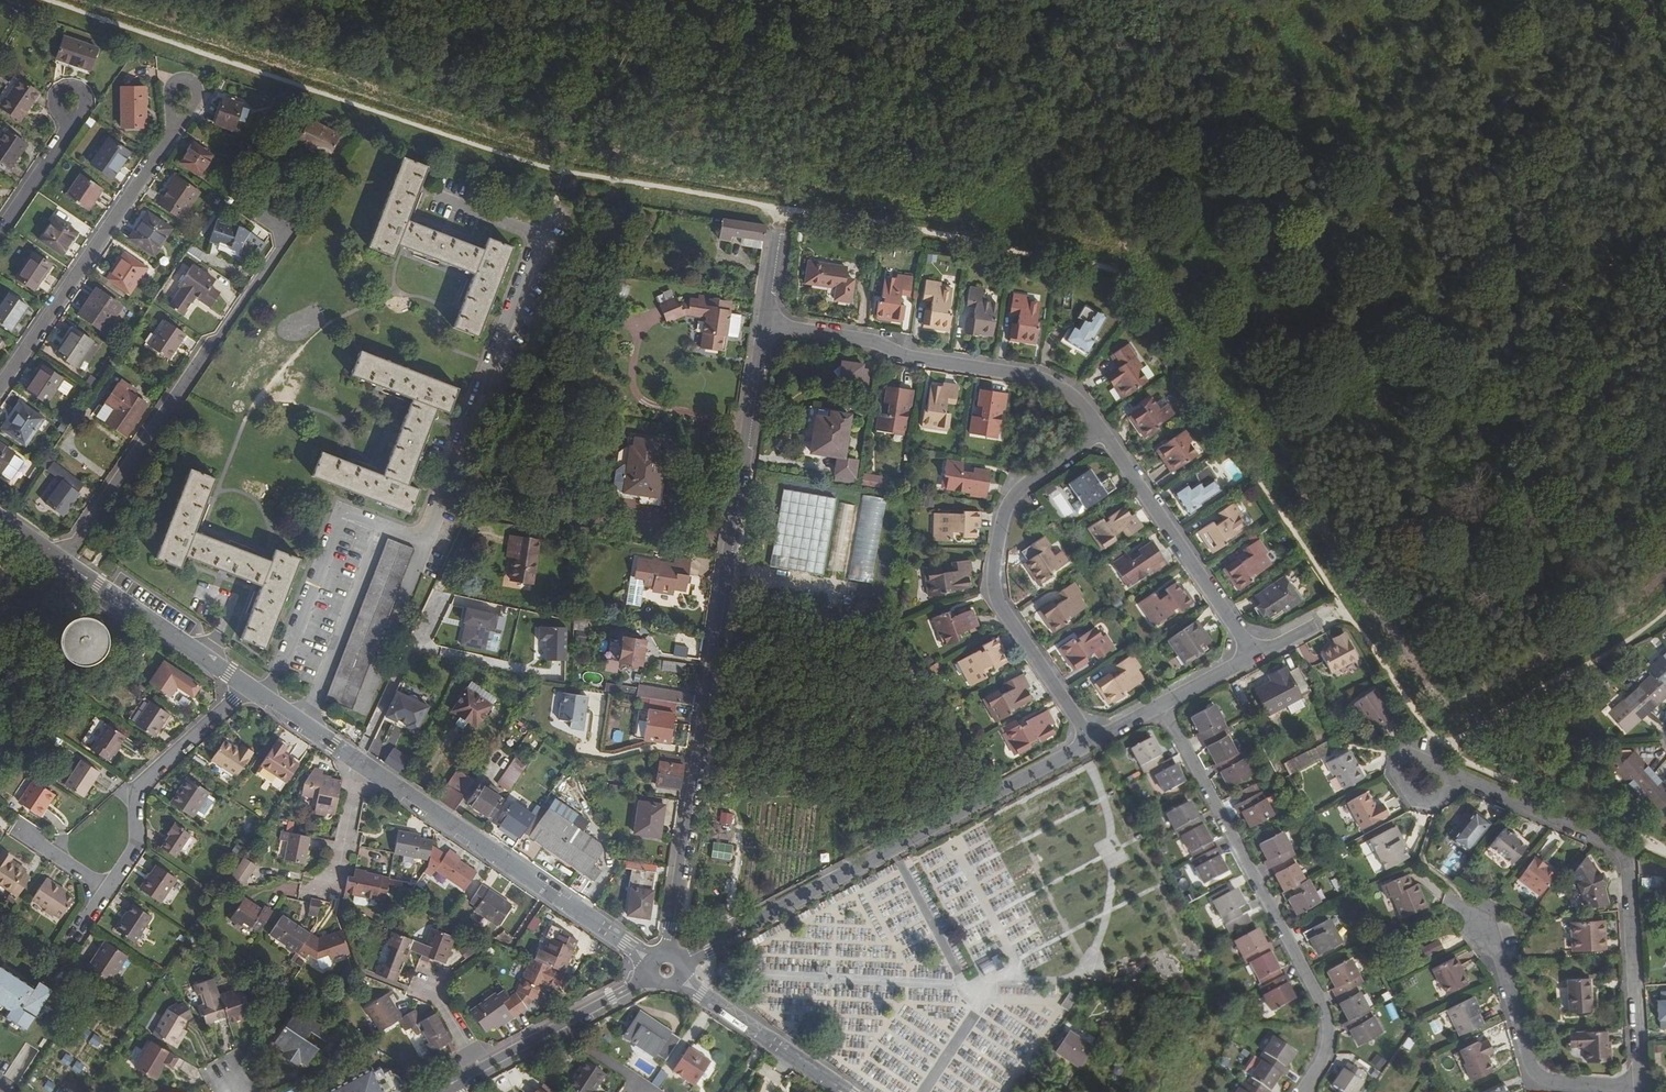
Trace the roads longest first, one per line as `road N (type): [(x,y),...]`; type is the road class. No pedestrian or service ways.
road 1 (tertiary): [(649,963),(64,562)]
road 2 (residential): [(670,952),(773,324)]
road 3 (residential): [(1093,746),(683,962)]
road 4 (residential): [(1164,709),(1318,999),(1327,1028),(1300,1091)]
road 5 (residential): [(1639,1091),(1627,859),(1611,842),(1465,780)]
road 6 (unclassified): [(272,229),(291,257),(64,562)]
road 7 (residential): [(1093,746),(1004,612),(996,583),(1010,509),(1027,485),(1098,429)]
road 8 (residential): [(1098,429),(1079,404),(1050,386),(773,324)]
road 9 (residential): [(1255,655),(1098,429)]
road 10 (track): [(1445,745),(1665,613)]
road 11 (residential): [(650,981),(452,1085)]
road 12 (tertiary): [(681,982),(839,1091)]
road 13 (residential): [(1465,780),(1405,753),(1395,775),(1413,797),(1441,798)]

